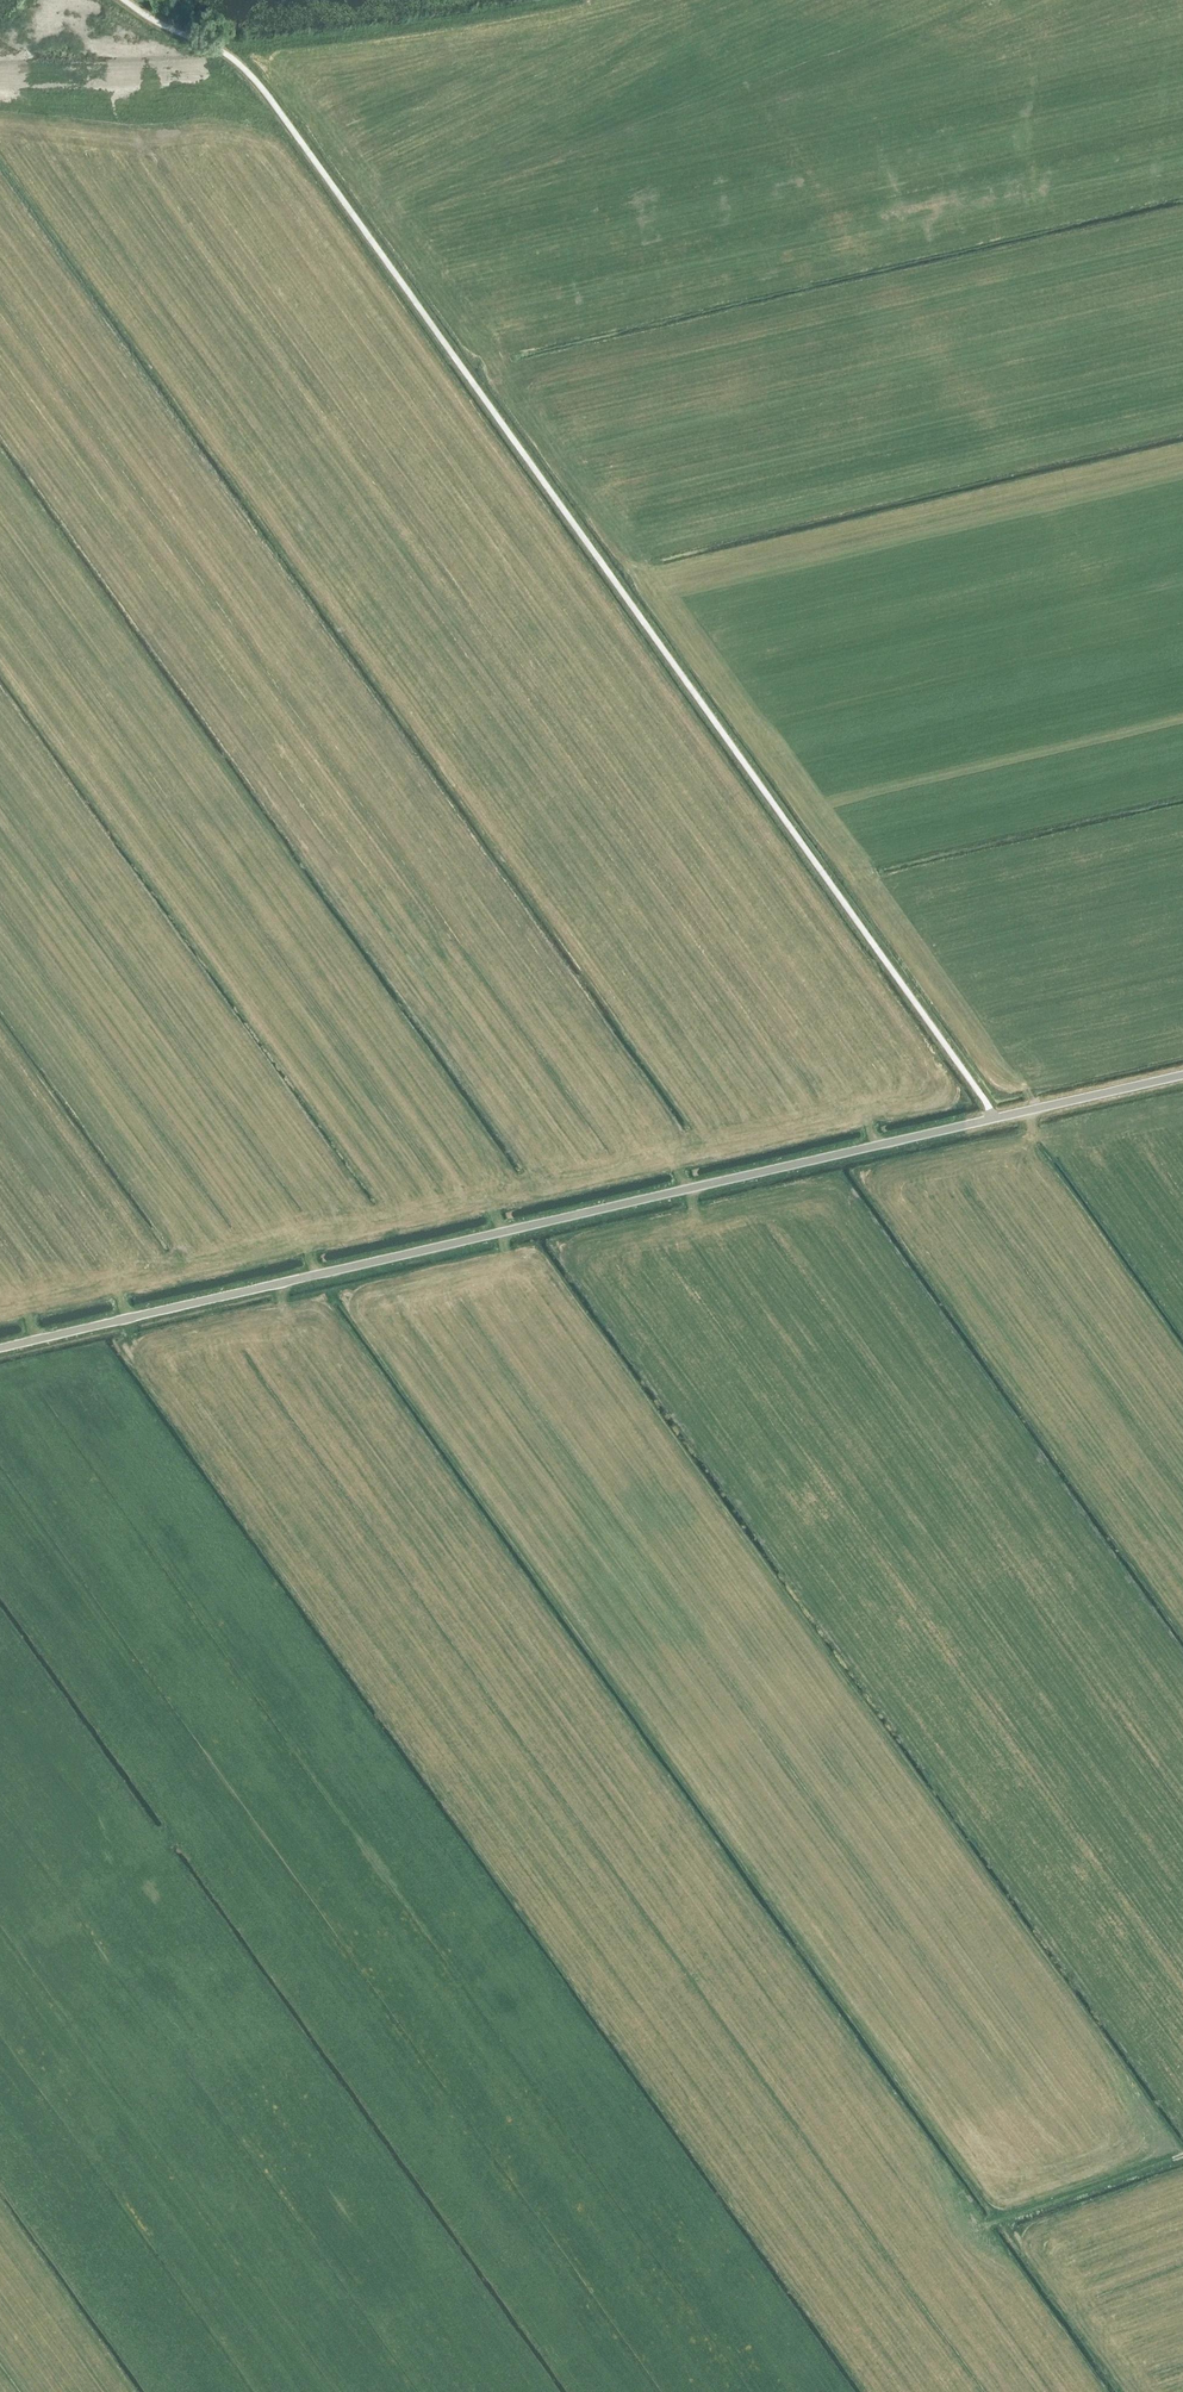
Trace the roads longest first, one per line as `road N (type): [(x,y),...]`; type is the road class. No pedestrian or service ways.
road 1 (unclassified): [(0,1348),(1182,1075)]
road 2 (track): [(1182,2158),(989,2226)]

